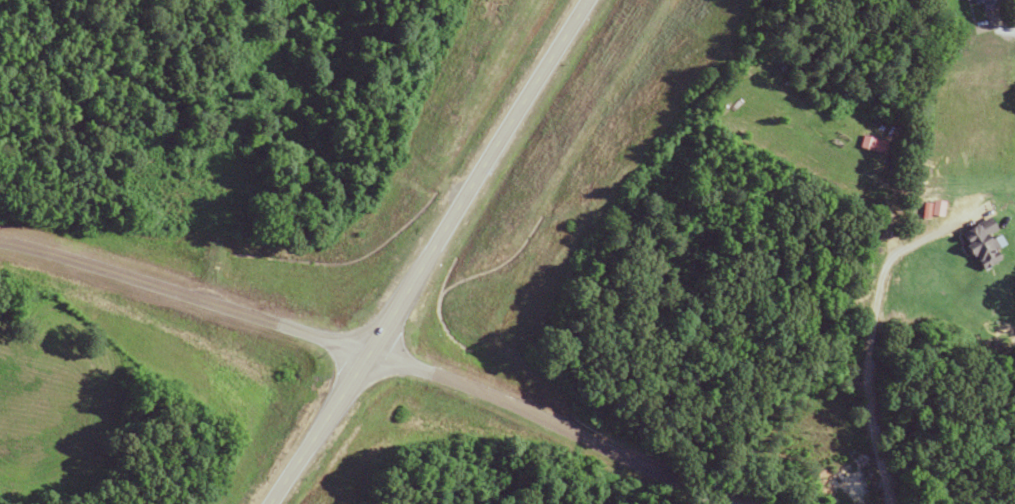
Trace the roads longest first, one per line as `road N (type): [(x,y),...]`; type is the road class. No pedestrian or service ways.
road 1 (residential): [(0,253),(222,300),(505,404),(736,503)]
road 2 (trunk): [(269,503),(596,0)]

